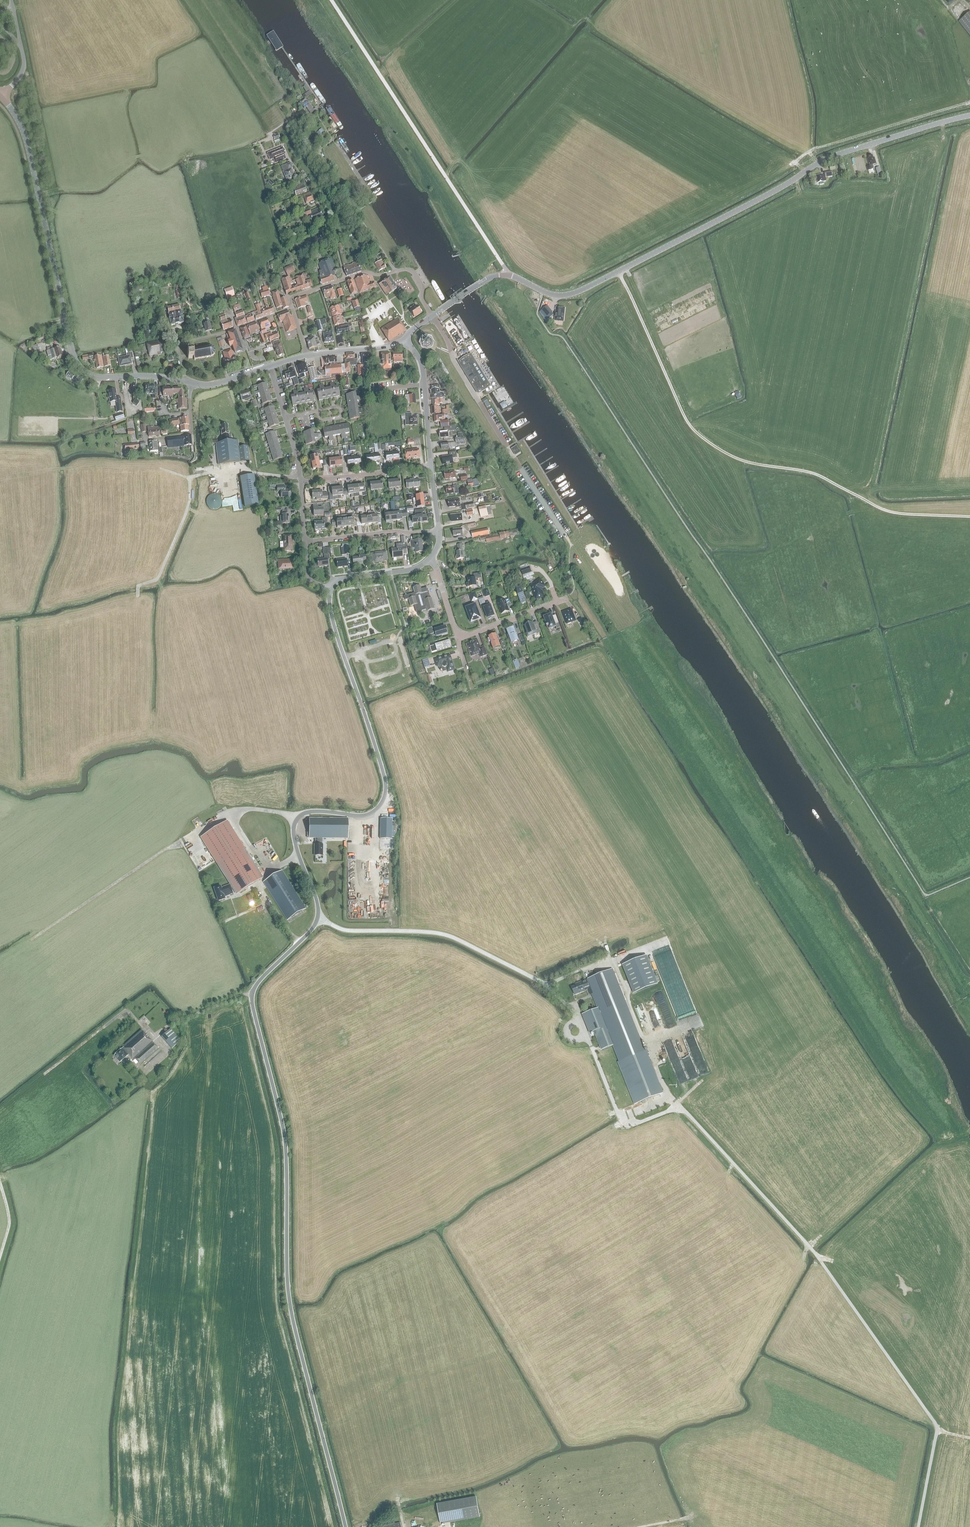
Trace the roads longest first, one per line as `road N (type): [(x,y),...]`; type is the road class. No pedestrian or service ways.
road 1 (unclassified): [(345,1526),(289,1300),(285,1144),(251,996),(318,920),(295,844),(296,820),(308,812),(363,815),(378,808),(385,790),(335,630),(331,588)]
road 2 (tertiary): [(508,274),(571,294),(833,156),(969,116)]
road 3 (tertiary): [(187,382),(100,377),(76,361),(27,145),(1,96)]
road 4 (unclassified): [(508,274),(331,0)]
road 5 (residential): [(292,308),(292,297),(365,272),(405,269),(432,316)]
road 6 (residential): [(292,308),(177,344),(187,382)]
road 7 (residential): [(304,542),(439,531)]
road 8 (unclassified): [(430,467),(423,372),(406,340)]
road 9 (residential): [(301,482),(430,467)]

